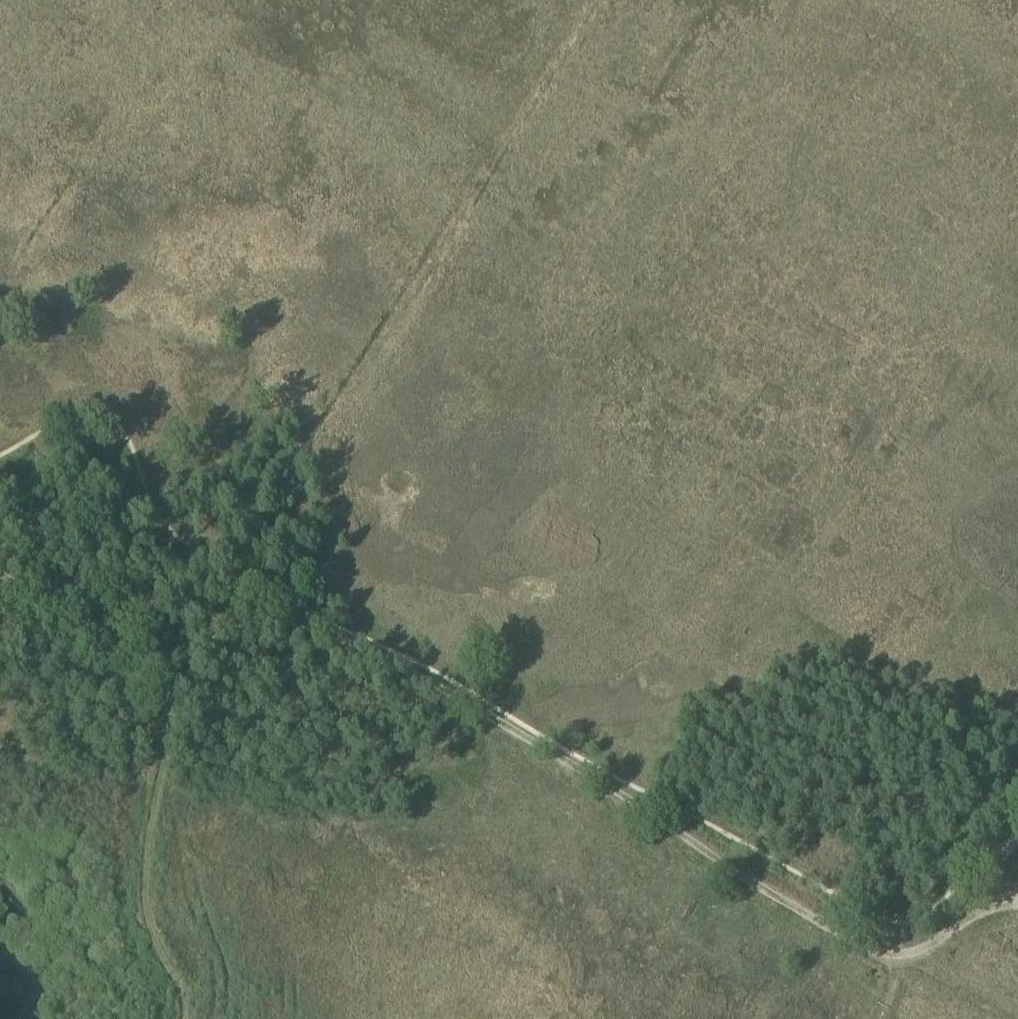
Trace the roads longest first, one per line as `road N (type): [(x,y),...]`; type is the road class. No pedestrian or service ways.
road 1 (track): [(254,619),(302,629),(455,706),(887,960),(923,955),(978,914),(1017,906)]
road 2 (track): [(0,573),(128,656),(157,663)]

